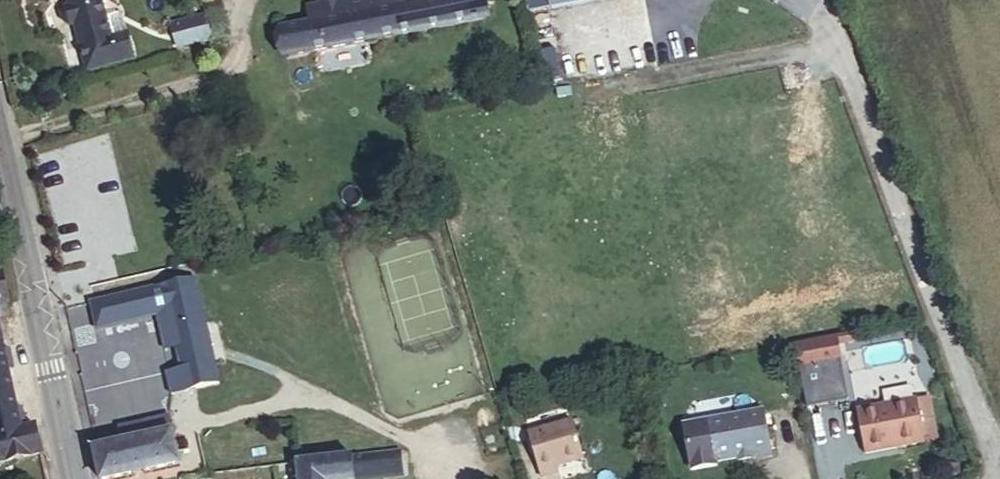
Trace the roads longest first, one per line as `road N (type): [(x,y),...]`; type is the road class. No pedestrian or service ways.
road 1 (tertiary): [(0,144),(70,478)]

